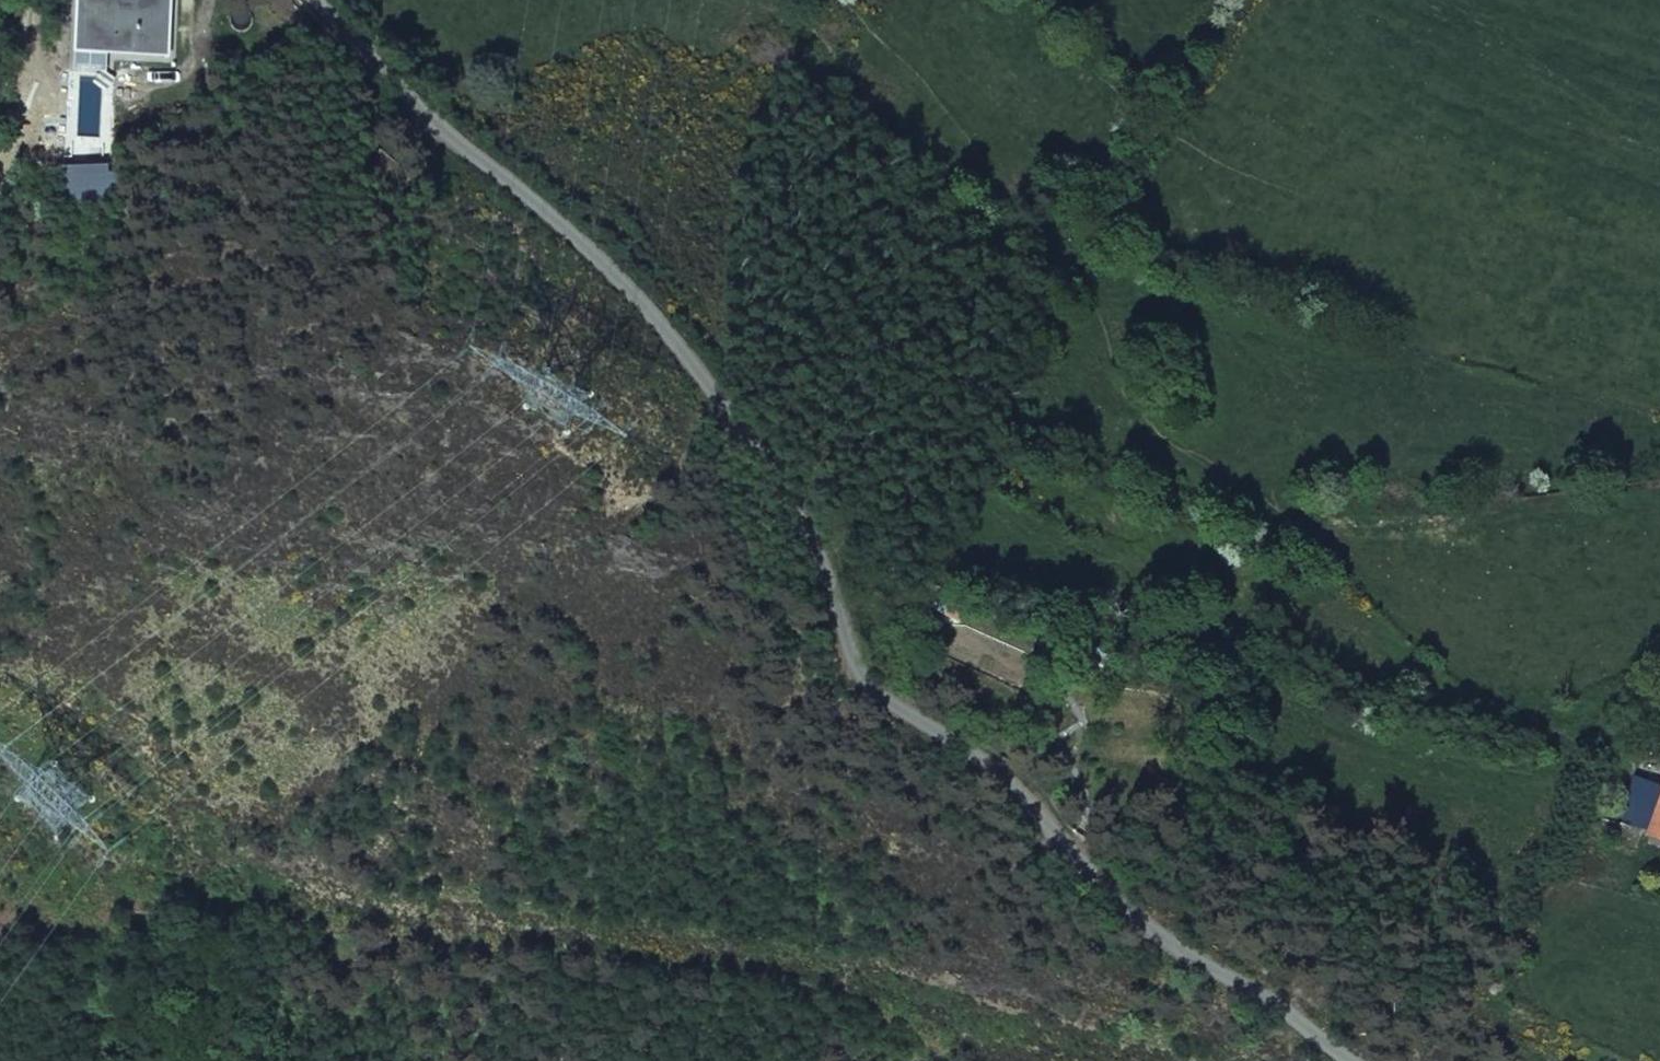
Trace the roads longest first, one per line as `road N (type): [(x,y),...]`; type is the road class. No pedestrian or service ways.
road 1 (unclassified): [(314,0),(387,93),(686,311),(795,445),(862,679),(1051,825),(1097,885),(1143,924),(1339,1060)]

